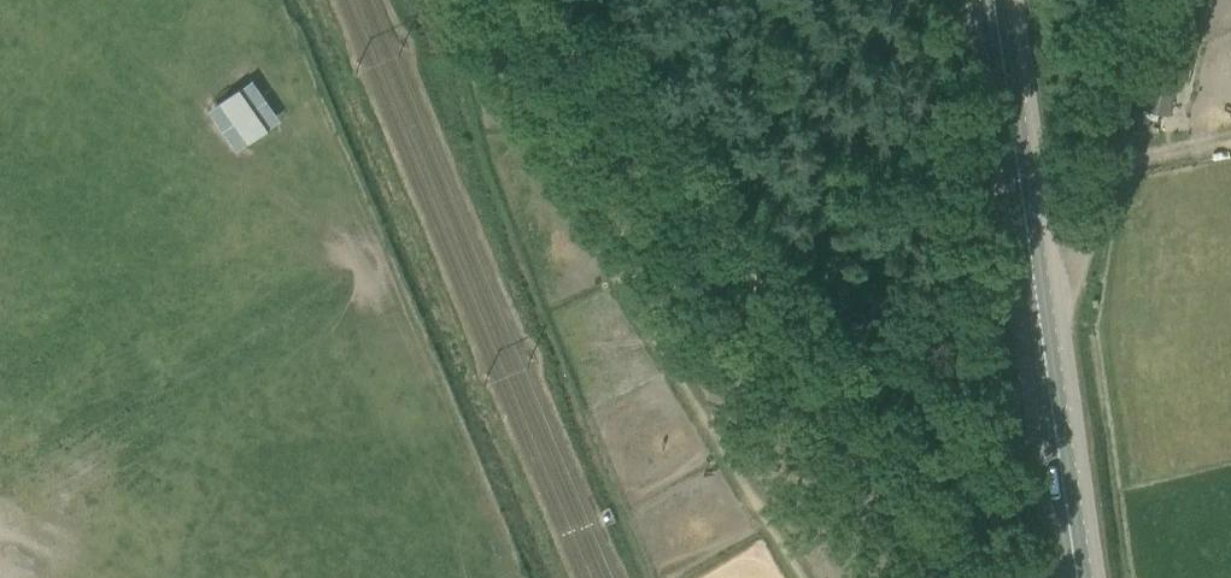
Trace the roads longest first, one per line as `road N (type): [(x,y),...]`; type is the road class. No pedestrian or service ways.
road 1 (track): [(979,577),(538,0)]
road 2 (secondary): [(1077,577),(994,0)]
road 3 (track): [(1105,0),(1078,213),(1053,269)]

